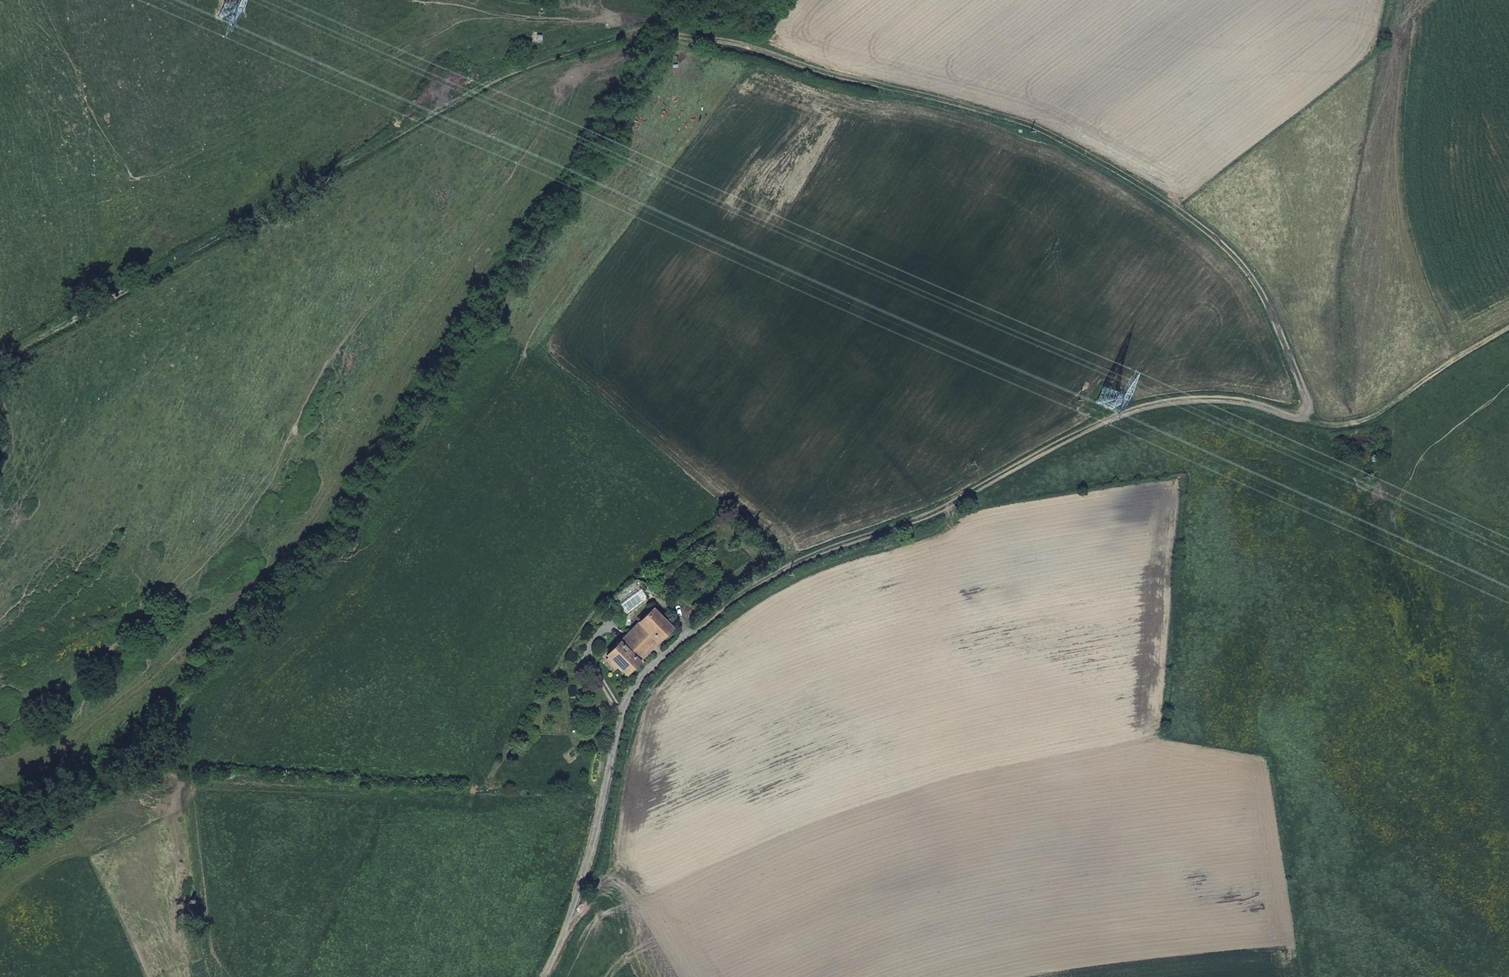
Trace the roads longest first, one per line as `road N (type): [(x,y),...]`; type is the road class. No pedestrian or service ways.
road 1 (track): [(1311,419),(1251,276),(1217,239),(1134,180),(1025,123),(732,42),(663,33),(638,32),(507,73),(0,361)]
road 2 (track): [(1311,419),(1204,399),(1118,418),(955,505),(778,572),(692,630)]
road 3 (unclassified): [(692,630),(623,705),(586,871),(545,976)]
road 4 (track): [(1508,328),(1361,421),(1311,419)]

